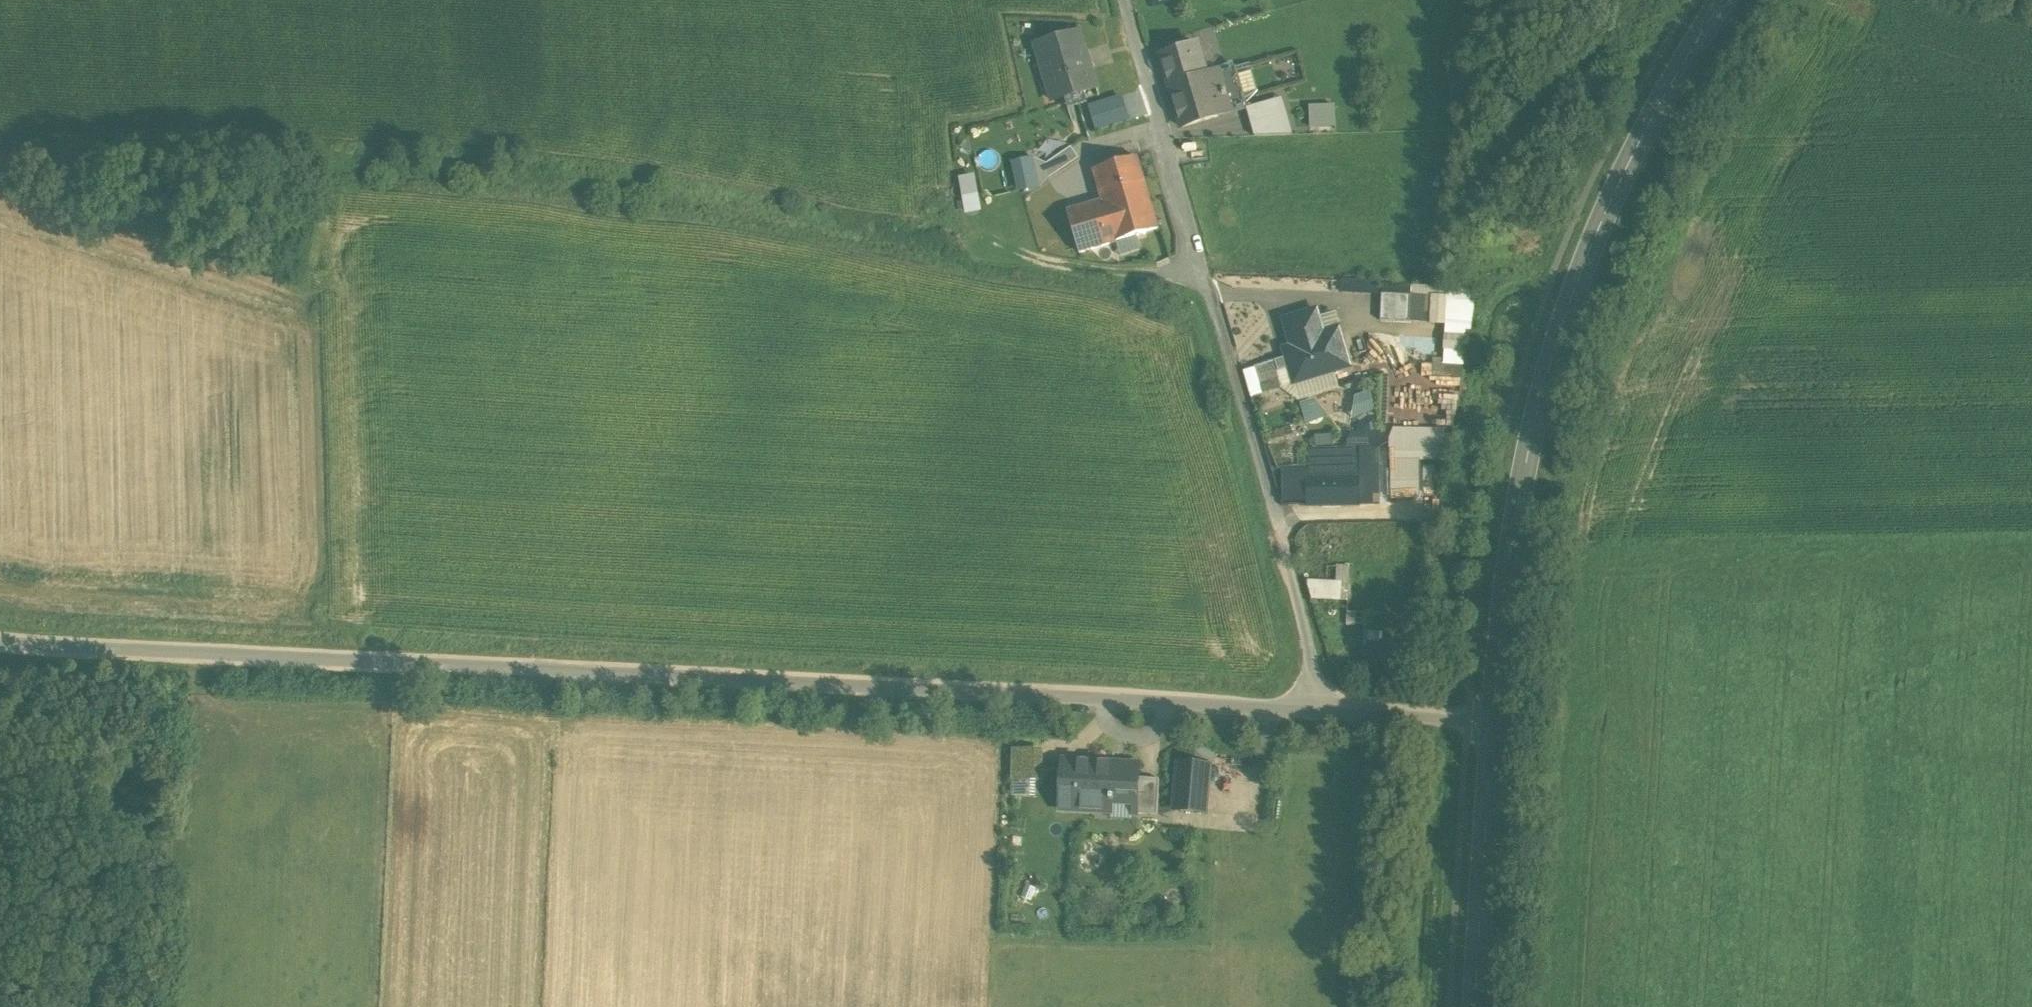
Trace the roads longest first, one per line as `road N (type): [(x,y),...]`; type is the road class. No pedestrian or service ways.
road 1 (unclassified): [(1493,723),(0,642)]
road 2 (tertiary): [(1722,0),(1625,170),(1568,307),(1522,477),(1493,723)]
road 3 (unclassified): [(1129,0),(1210,295)]
road 4 (tertiary): [(1493,723),(1475,1006)]
road 5 (track): [(242,153),(66,167),(0,159)]

